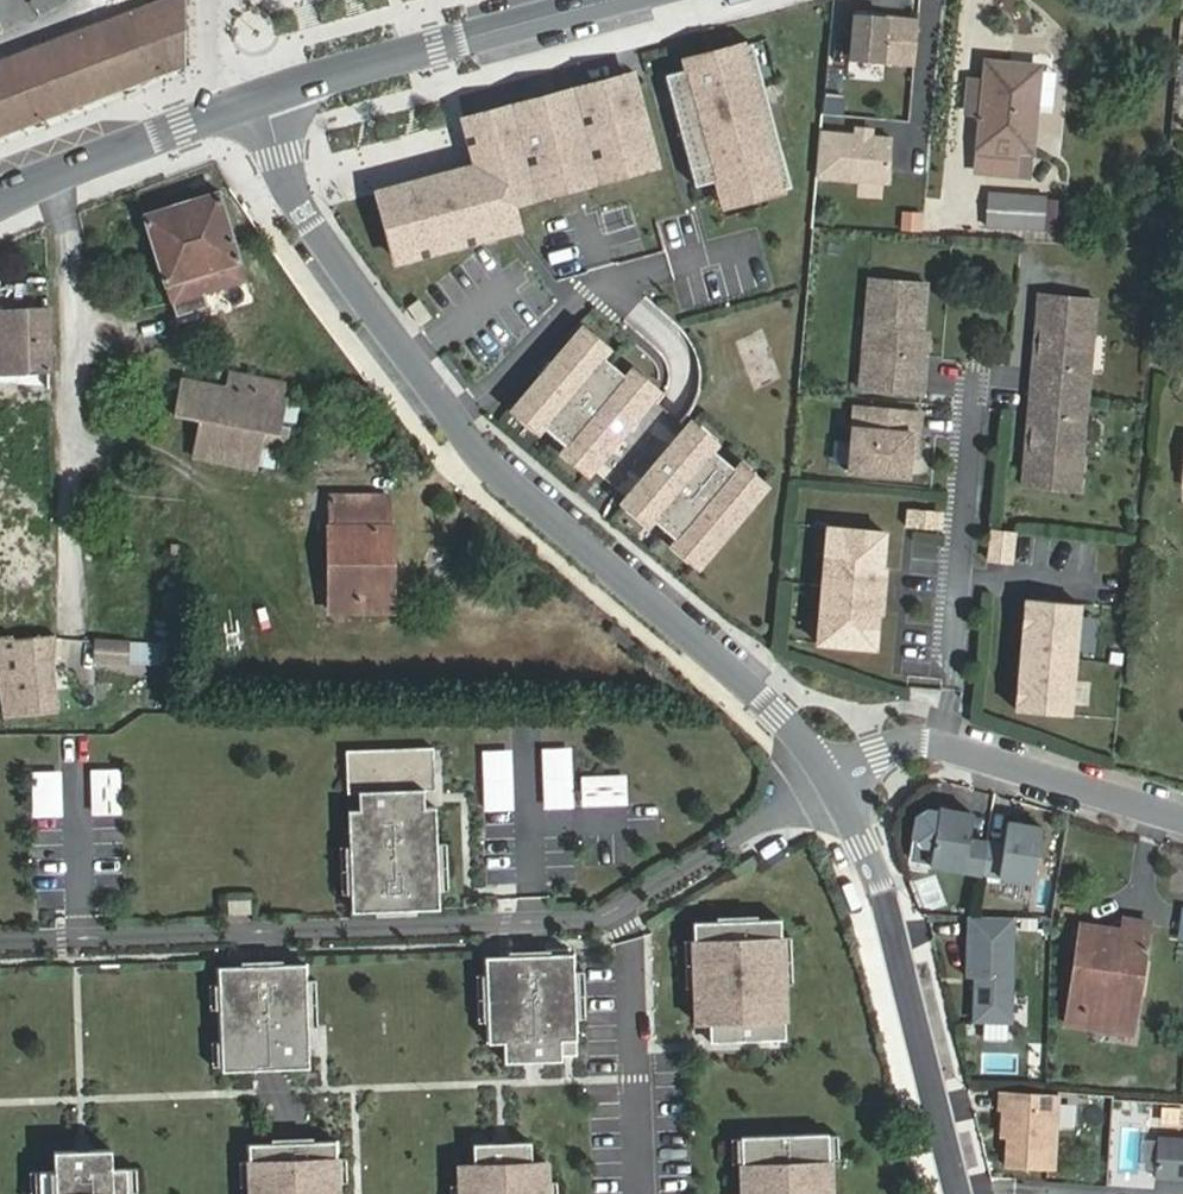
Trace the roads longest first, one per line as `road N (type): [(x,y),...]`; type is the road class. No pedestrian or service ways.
road 1 (residential): [(241,104),(314,249),(416,397),(777,714),(828,778)]
road 2 (residential): [(828,778),(591,920),(0,942)]
road 3 (residential): [(828,778),(881,882),(960,1193)]
road 4 (secondary): [(241,104),(607,0)]
road 5 (residential): [(828,778),(903,743),(926,742),(1182,816)]
road 6 (secondary): [(0,201),(241,104)]

